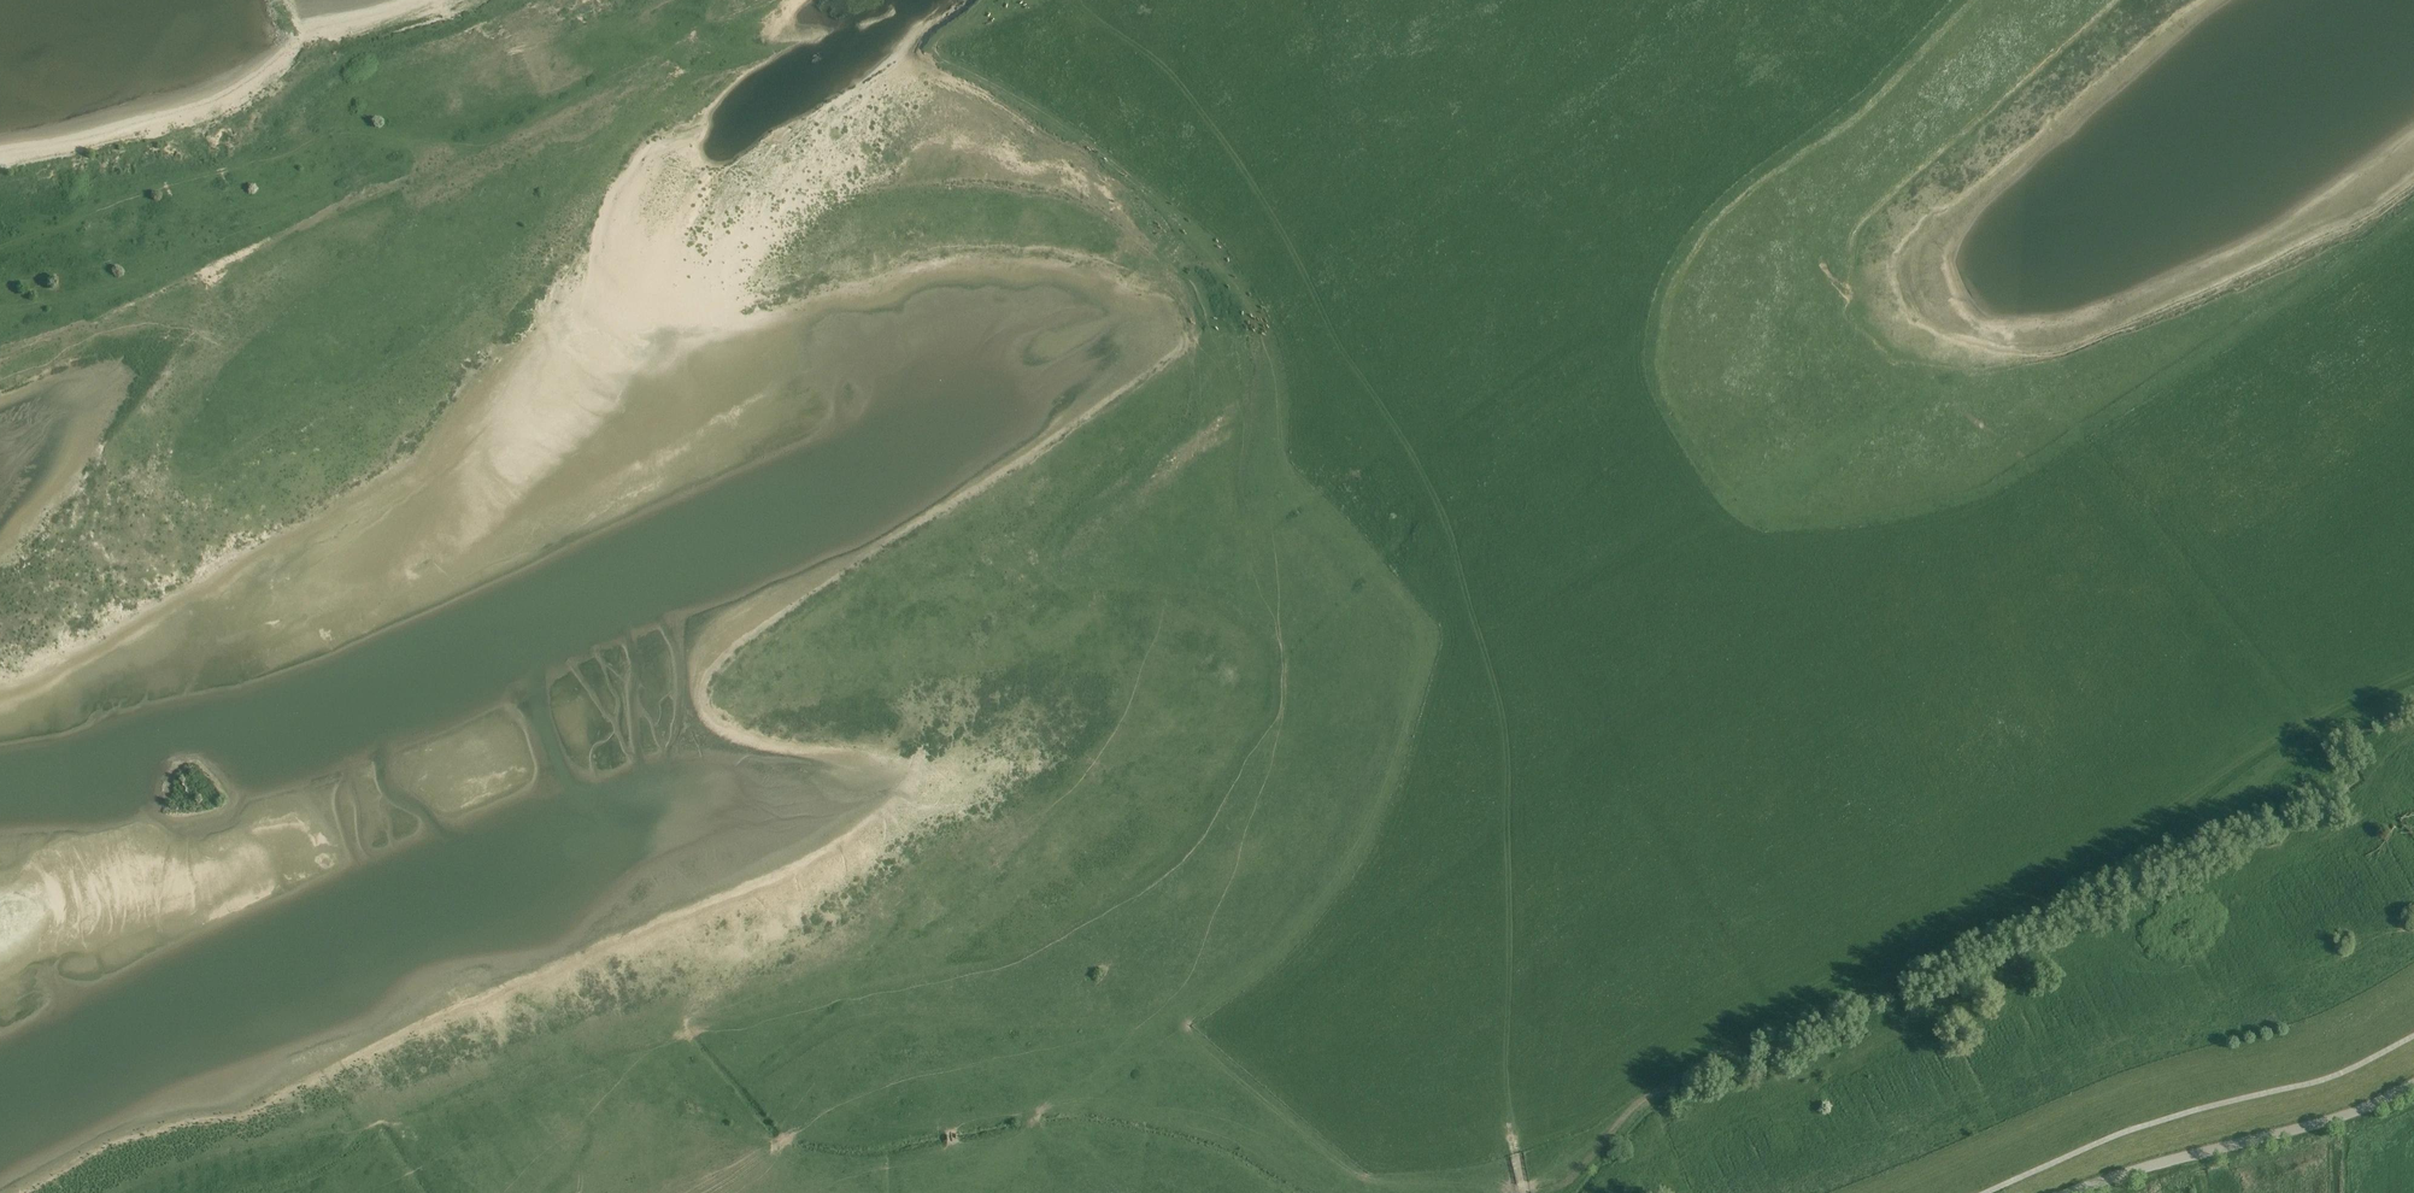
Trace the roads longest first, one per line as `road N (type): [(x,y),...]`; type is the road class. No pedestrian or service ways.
road 1 (unclassified): [(2070,1192),(2349,1114),(2413,1087)]

